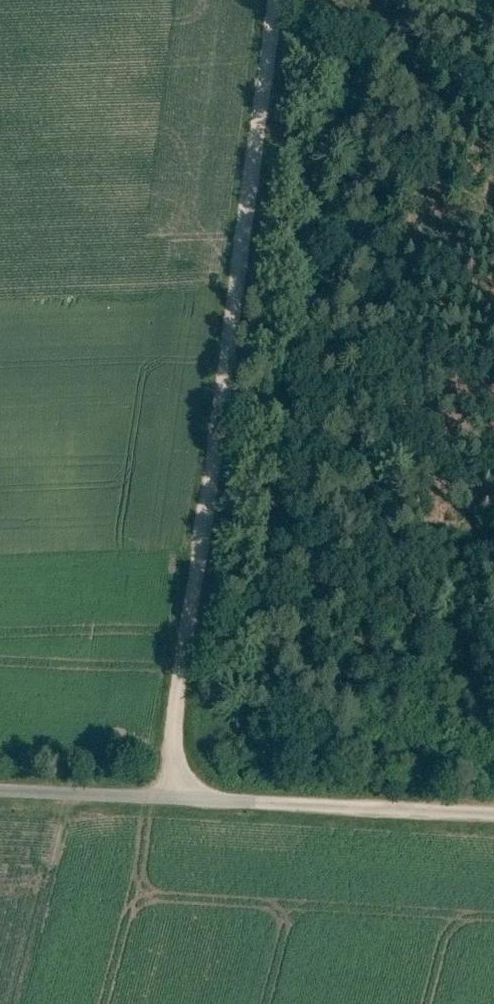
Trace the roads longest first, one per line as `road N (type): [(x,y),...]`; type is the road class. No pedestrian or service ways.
road 1 (track): [(168,794),(276,0)]
road 2 (track): [(0,786),(493,819)]

